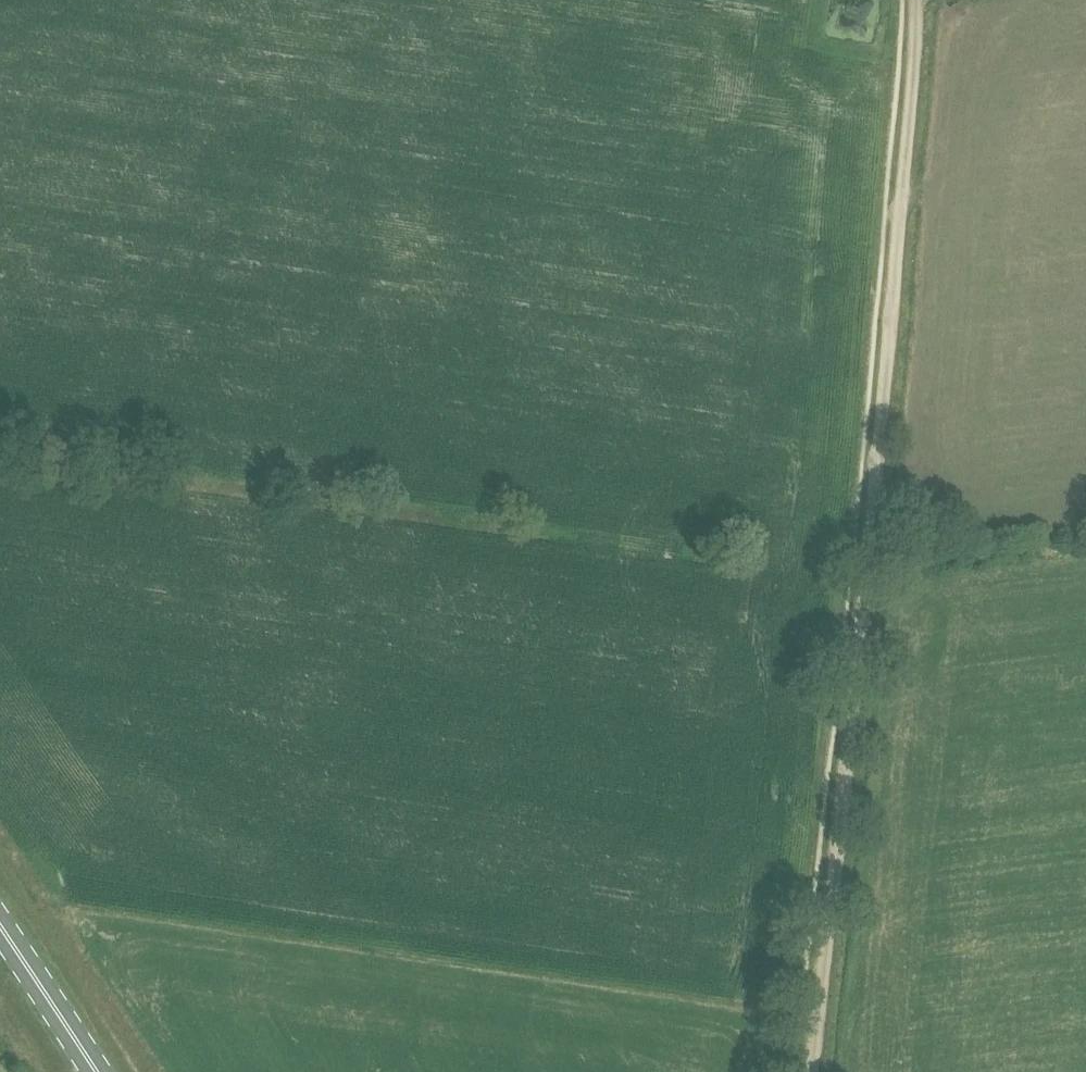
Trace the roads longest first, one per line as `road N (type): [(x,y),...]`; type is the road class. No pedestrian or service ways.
road 1 (track): [(921,0),(816,1071)]
road 2 (primary): [(105,1071),(0,915)]

